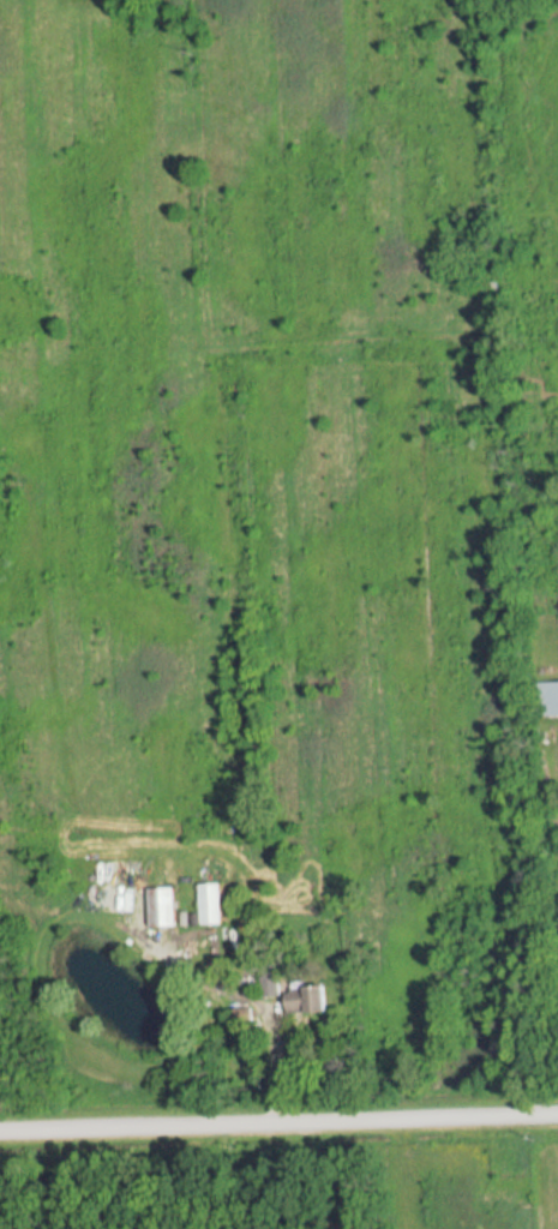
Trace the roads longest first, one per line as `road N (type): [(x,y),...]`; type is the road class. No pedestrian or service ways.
road 1 (residential): [(0,1133),(557,1117)]

